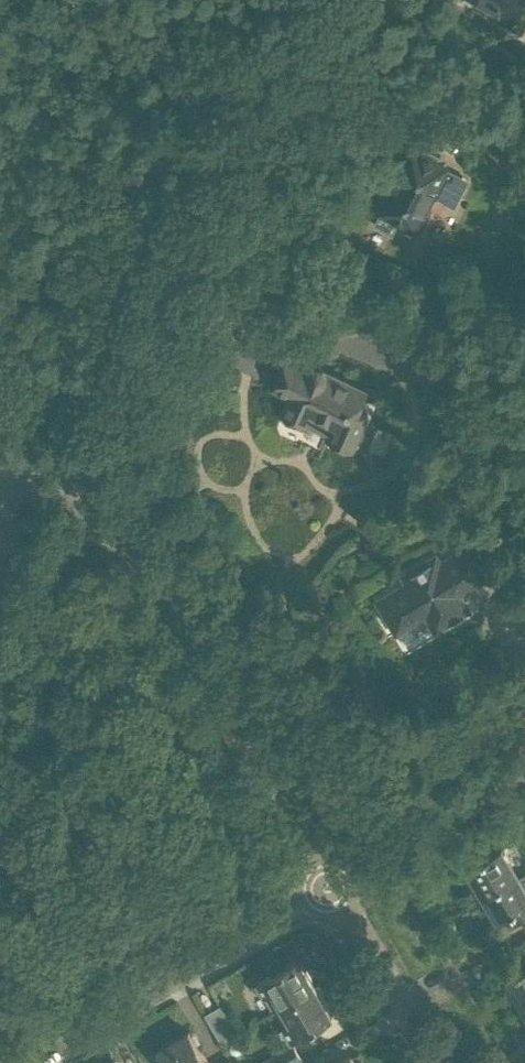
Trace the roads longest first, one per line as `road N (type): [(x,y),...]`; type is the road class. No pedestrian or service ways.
road 1 (residential): [(89,481),(297,0)]
road 2 (residential): [(333,887),(115,495),(89,481)]
road 3 (residential): [(24,1062),(333,887)]
road 4 (residential): [(333,887),(524,770)]
road 5 (residential): [(0,678),(89,481)]
road 6 (residential): [(436,1062),(333,887)]
road 7 (track): [(0,340),(58,413),(89,481)]

